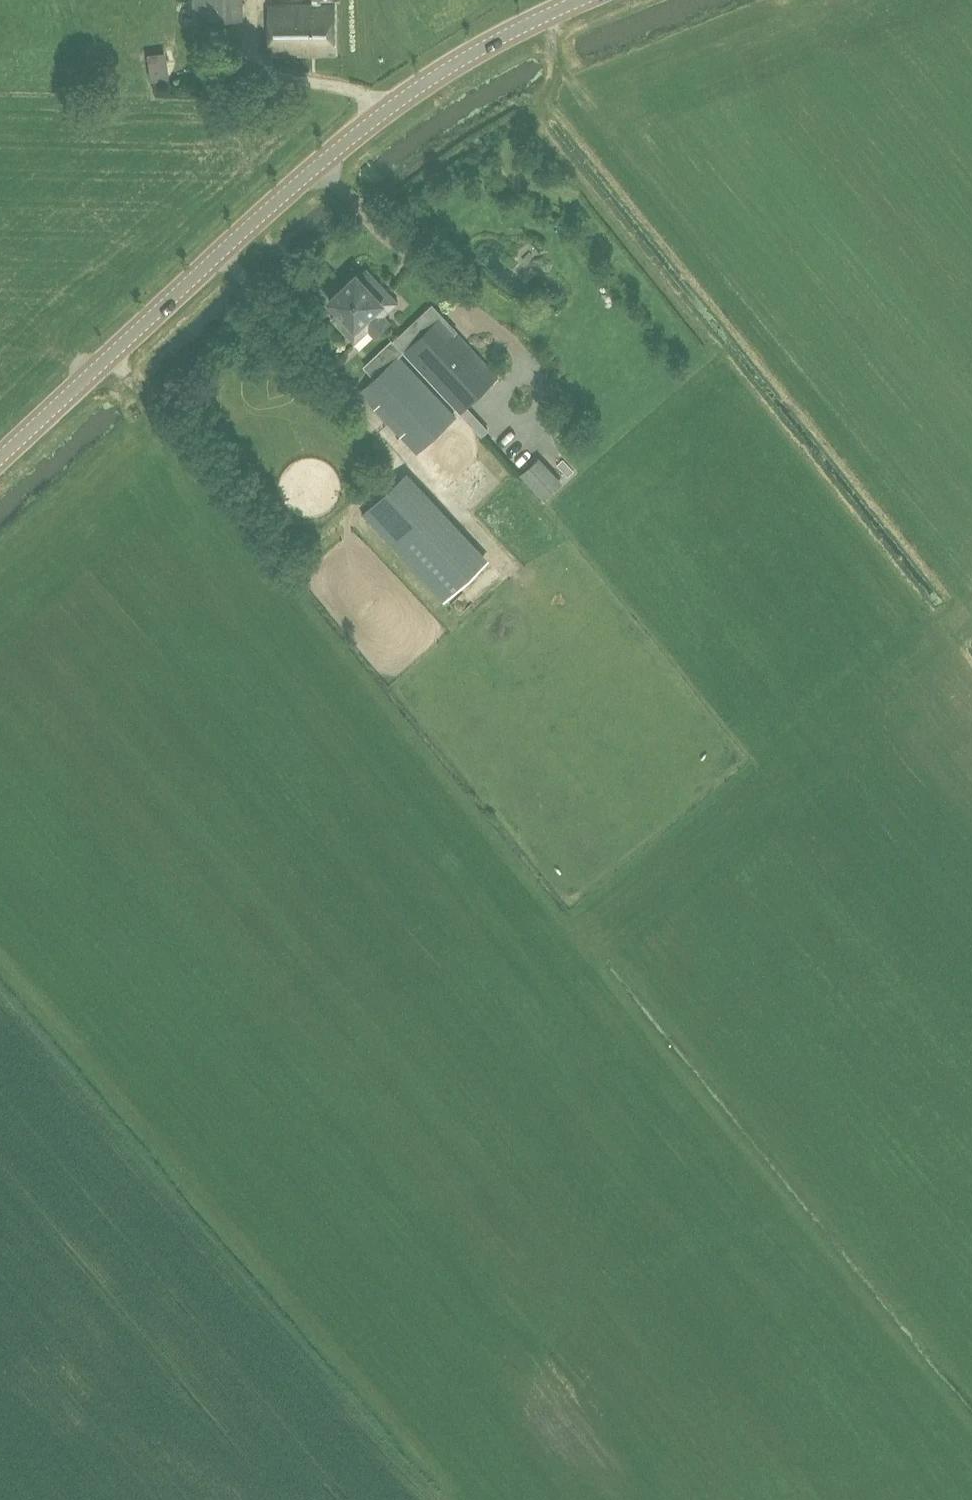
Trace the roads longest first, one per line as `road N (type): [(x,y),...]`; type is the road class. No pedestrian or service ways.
road 1 (tertiary): [(0,459),(322,163),(459,62),(581,0)]

